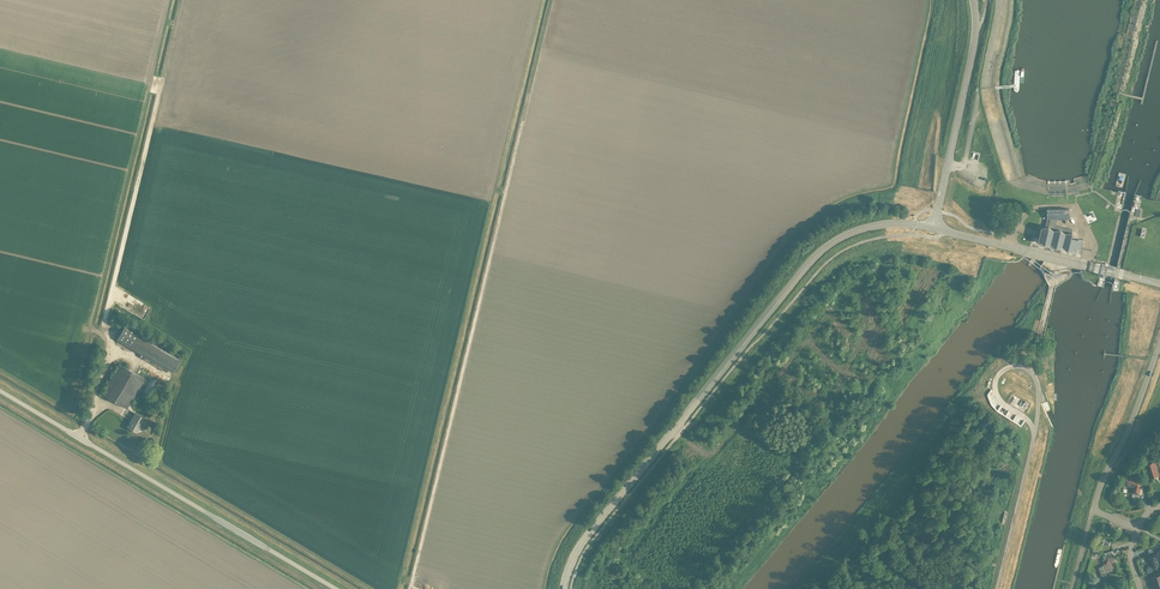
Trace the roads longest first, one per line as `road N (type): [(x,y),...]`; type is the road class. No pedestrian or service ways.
road 1 (track): [(411,588),(551,0)]
road 2 (tertiary): [(564,588),(588,533),(811,260),(845,235),(876,226),(933,228)]
road 3 (unclassified): [(0,390),(336,588)]
road 4 (tertiary): [(1159,284),(933,228)]
road 5 (tertiary): [(933,228),(974,44),(973,0)]
road 6 (unclassified): [(1092,510),(1159,344)]
road 7 (unclassified): [(997,588),(1035,432)]
road 8 (unclassified): [(1035,432),(1038,384),(1031,372),(1009,367),(994,388),(1027,419)]

